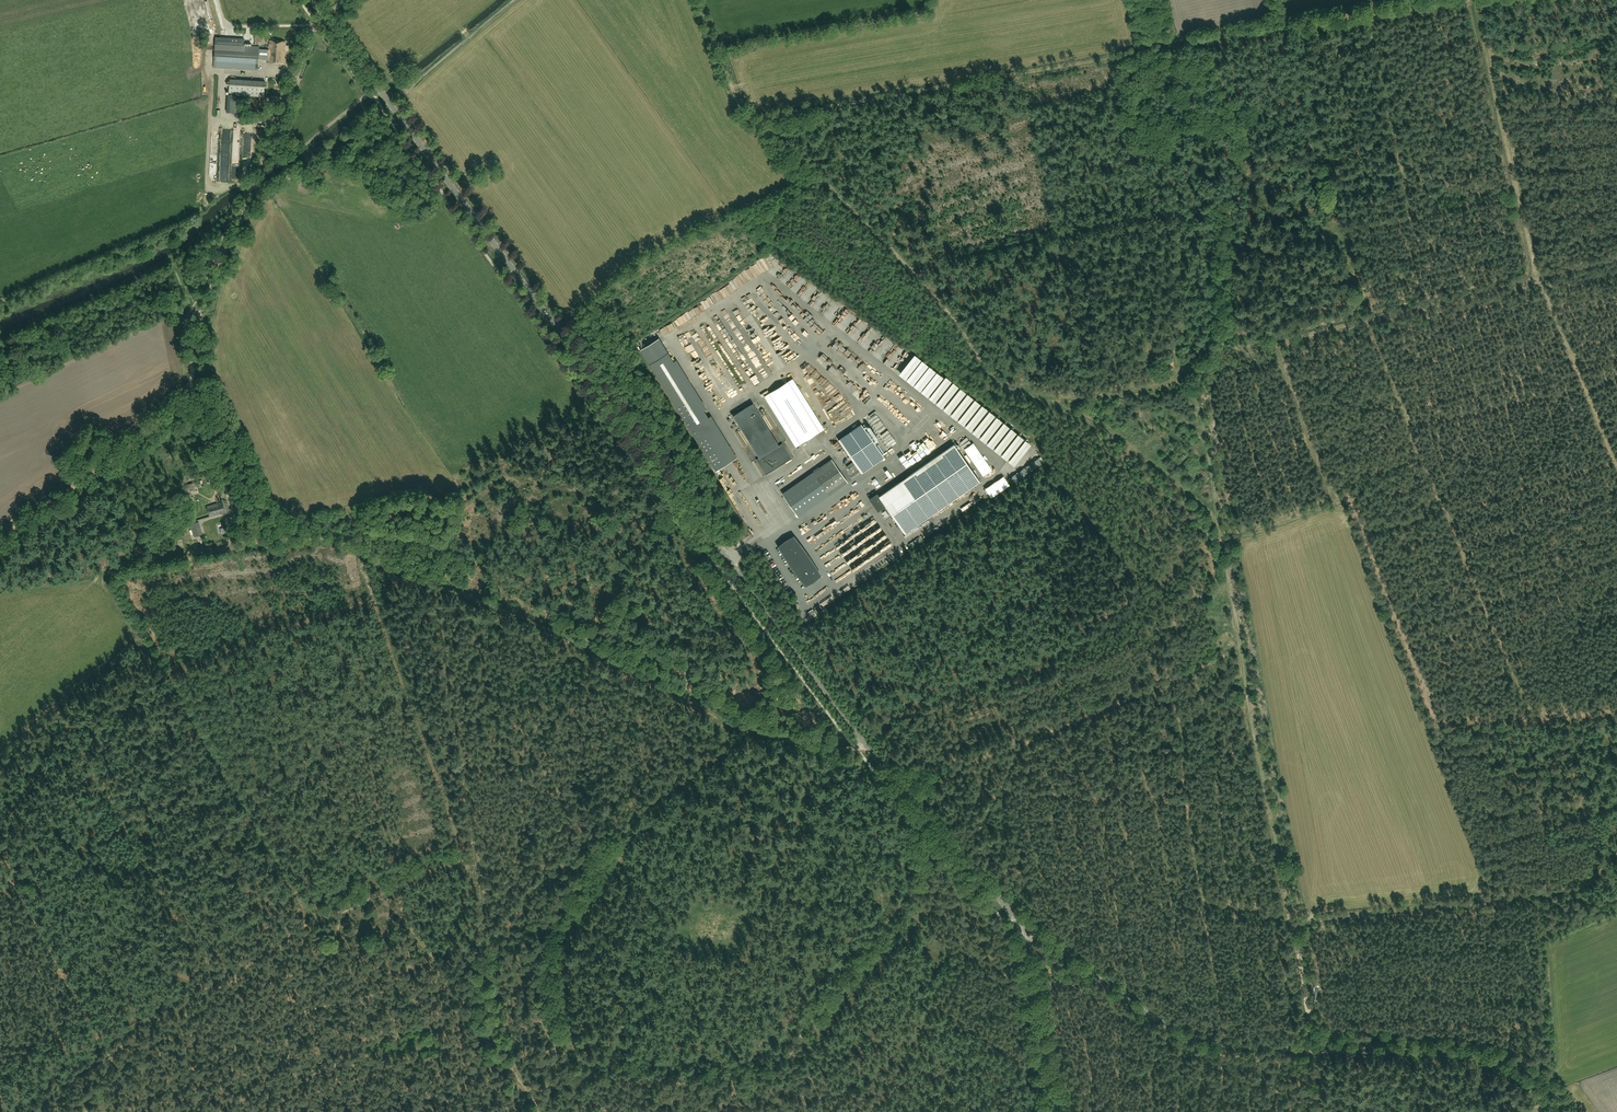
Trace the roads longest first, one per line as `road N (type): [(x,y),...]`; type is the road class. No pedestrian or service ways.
road 1 (tertiary): [(1018,931),(867,747),(325,16)]
road 2 (track): [(750,120),(1458,0)]
road 3 (track): [(867,747),(740,719),(587,641),(334,535),(244,538),(237,526)]
road 4 (track): [(1215,516),(1325,1111)]
road 5 (track): [(1616,700),(1589,710),(1438,715),(1349,497),(1332,491),(1277,337)]
road 6 (tertiary): [(1551,1111),(1518,1079),(1468,1057),(1232,1045),(1182,1035),(1043,937),(1018,931)]
road 7 (unclassified): [(237,526),(195,395),(195,334),(276,118),(325,16)]
road 8 (track): [(1471,0),(1542,277),(1616,459)]
road 9 (track): [(1181,375),(1277,337),(1616,259)]
road 10 (track): [(17,1111),(219,982),(387,895)]
road 11 (track): [(913,270),(1006,389),(1117,433),(1215,516)]
road 12 (track): [(0,751),(138,637),(108,584),(114,568),(217,543),(235,519)]
road 13 (track): [(955,854),(1005,732),(1238,636)]
road 14 (track): [(723,710),(728,736),(619,828),(453,736)]
road 15 (track): [(1292,923),(1586,884),(1616,843)]
road 16 (track): [(461,850),(361,549)]
road 17 (track): [(1483,605),(1368,316)]
road 18 (track): [(812,174),(646,258),(562,334)]
road 19 (track): [(477,840),(487,931),(479,983),(494,1043),(538,1111)]
road 20 (track): [(1177,207),(913,270)]
road 21 (track): [(477,840),(445,700),(433,579)]
road 22 (track): [(1616,556),(1483,605),(1527,712)]
road 23 (track): [(231,233),(0,332)]
road 24 (track): [(0,536),(195,395)]
road 25 (track): [(750,120),(913,270)]
road 26 (tertiary): [(1050,1111),(1018,931)]
road 27 (track): [(1586,388),(1410,421)]
road 28 (track): [(1615,454),(1445,505)]
road 29 (track): [(1181,375),(1177,207)]
road 30 (track): [(515,0),(389,101)]
road 31 (track): [(1024,397),(1091,398),(1181,375)]
road 32 (track): [(1215,516),(1204,426),(1181,375)]
road 33 (track): [(479,983),(425,967),(387,895)]
road 34 (track): [(696,0),(750,120)]

